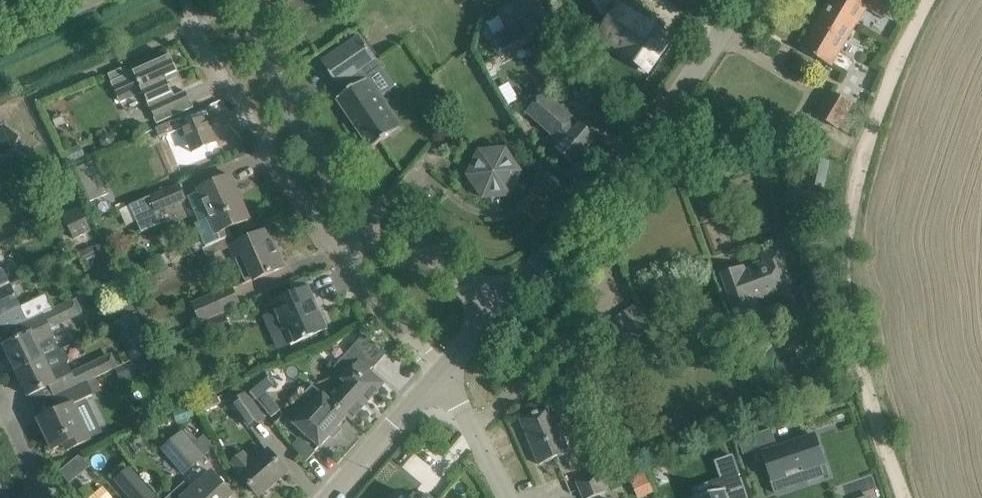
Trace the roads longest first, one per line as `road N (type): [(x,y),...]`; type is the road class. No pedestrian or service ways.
road 1 (track): [(905,497),(853,308),(847,243),(889,88),(933,0)]
road 2 (tertiary): [(500,306),(662,120),(743,0)]
road 3 (residential): [(192,30),(343,260)]
road 4 (unclassified): [(379,219),(342,185),(305,134),(274,77),(257,0)]
road 5 (tertiary): [(331,497),(441,373)]
road 6 (residential): [(343,260),(441,373)]
road 7 (unclassified): [(500,306),(379,219)]
road 8 (residential): [(511,497),(441,373)]

